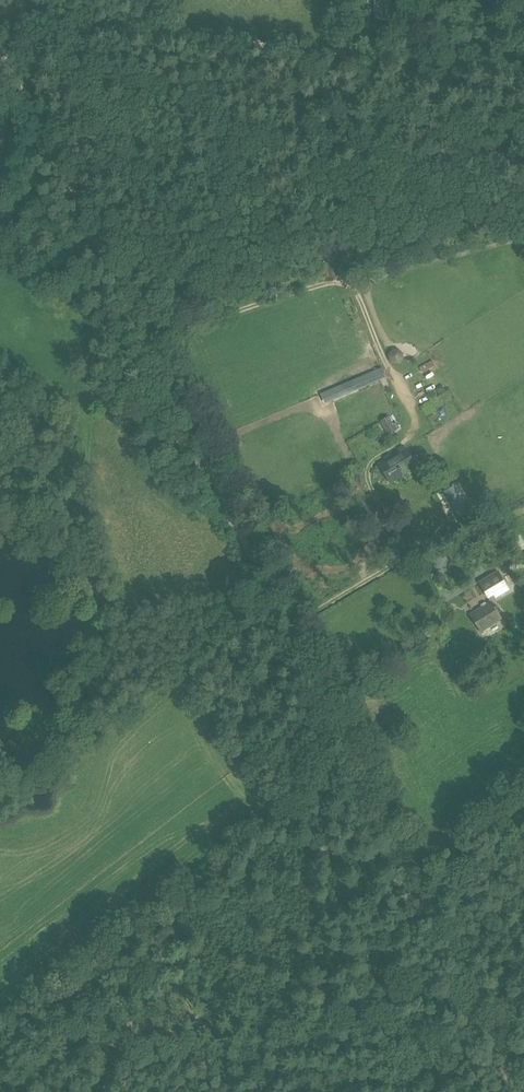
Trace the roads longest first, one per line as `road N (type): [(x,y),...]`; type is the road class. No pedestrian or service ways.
road 1 (track): [(0,27),(108,265),(517,1091)]
road 2 (track): [(523,998),(418,1066),(358,1070),(147,1045),(37,1060),(0,1086)]
road 3 (track): [(0,20),(523,75)]

